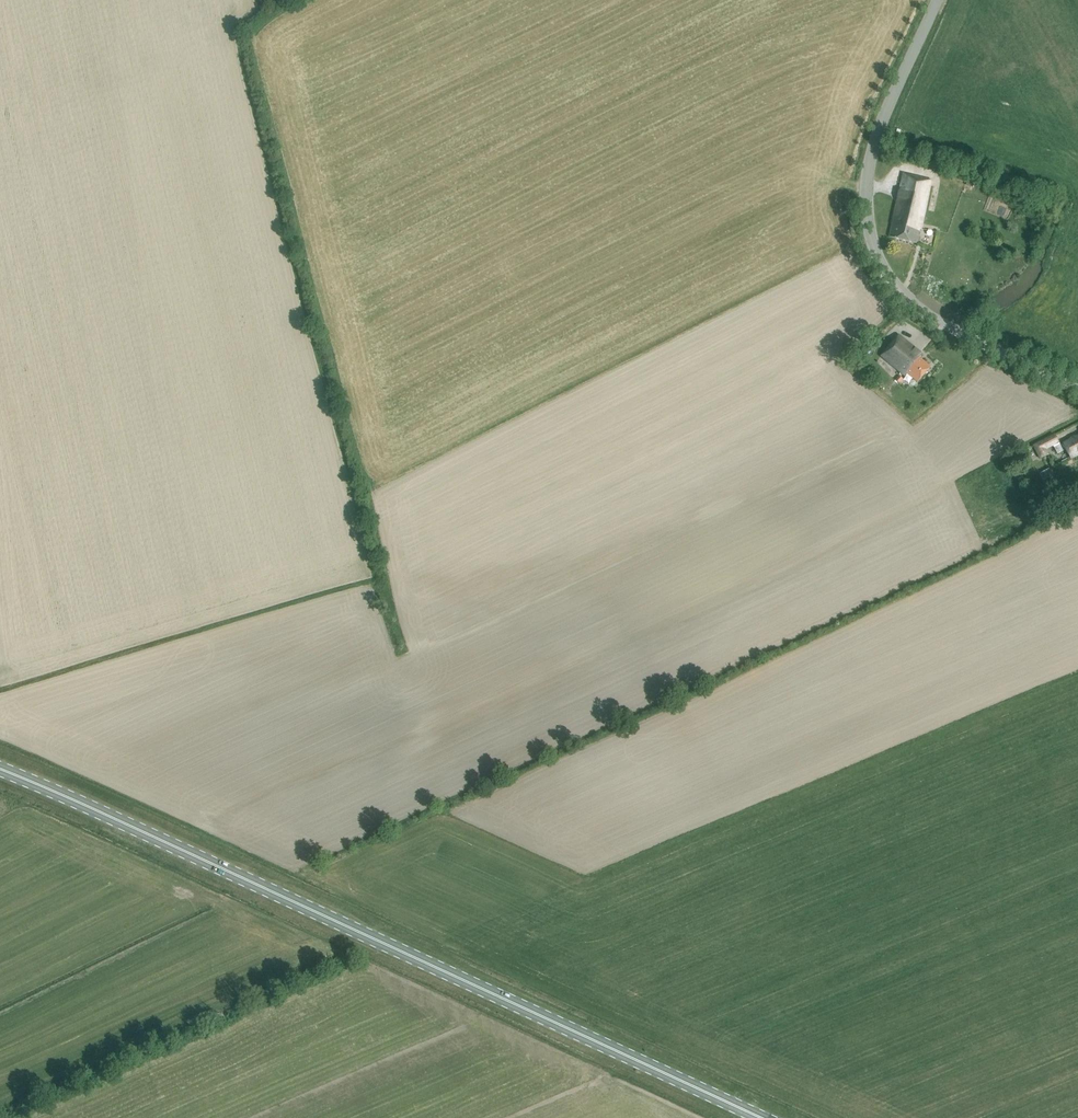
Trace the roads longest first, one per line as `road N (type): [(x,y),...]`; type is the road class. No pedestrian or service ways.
road 1 (primary): [(761,1117),(0,770)]
road 2 (unclassified): [(1077,388),(929,314),(898,288),(878,256),(867,170),(935,0)]

